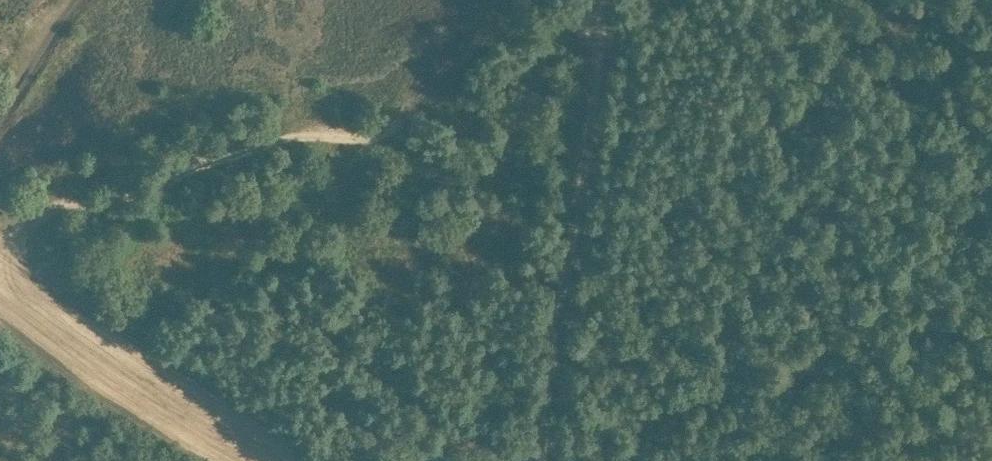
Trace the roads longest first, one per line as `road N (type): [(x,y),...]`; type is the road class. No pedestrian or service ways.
road 1 (track): [(0,243),(39,213),(146,191),(198,163),(317,136),(386,133),(481,55),(568,0)]
road 2 (track): [(544,460),(609,0)]
road 3 (track): [(272,460),(0,277)]
road 4 (track): [(88,0),(0,128)]

